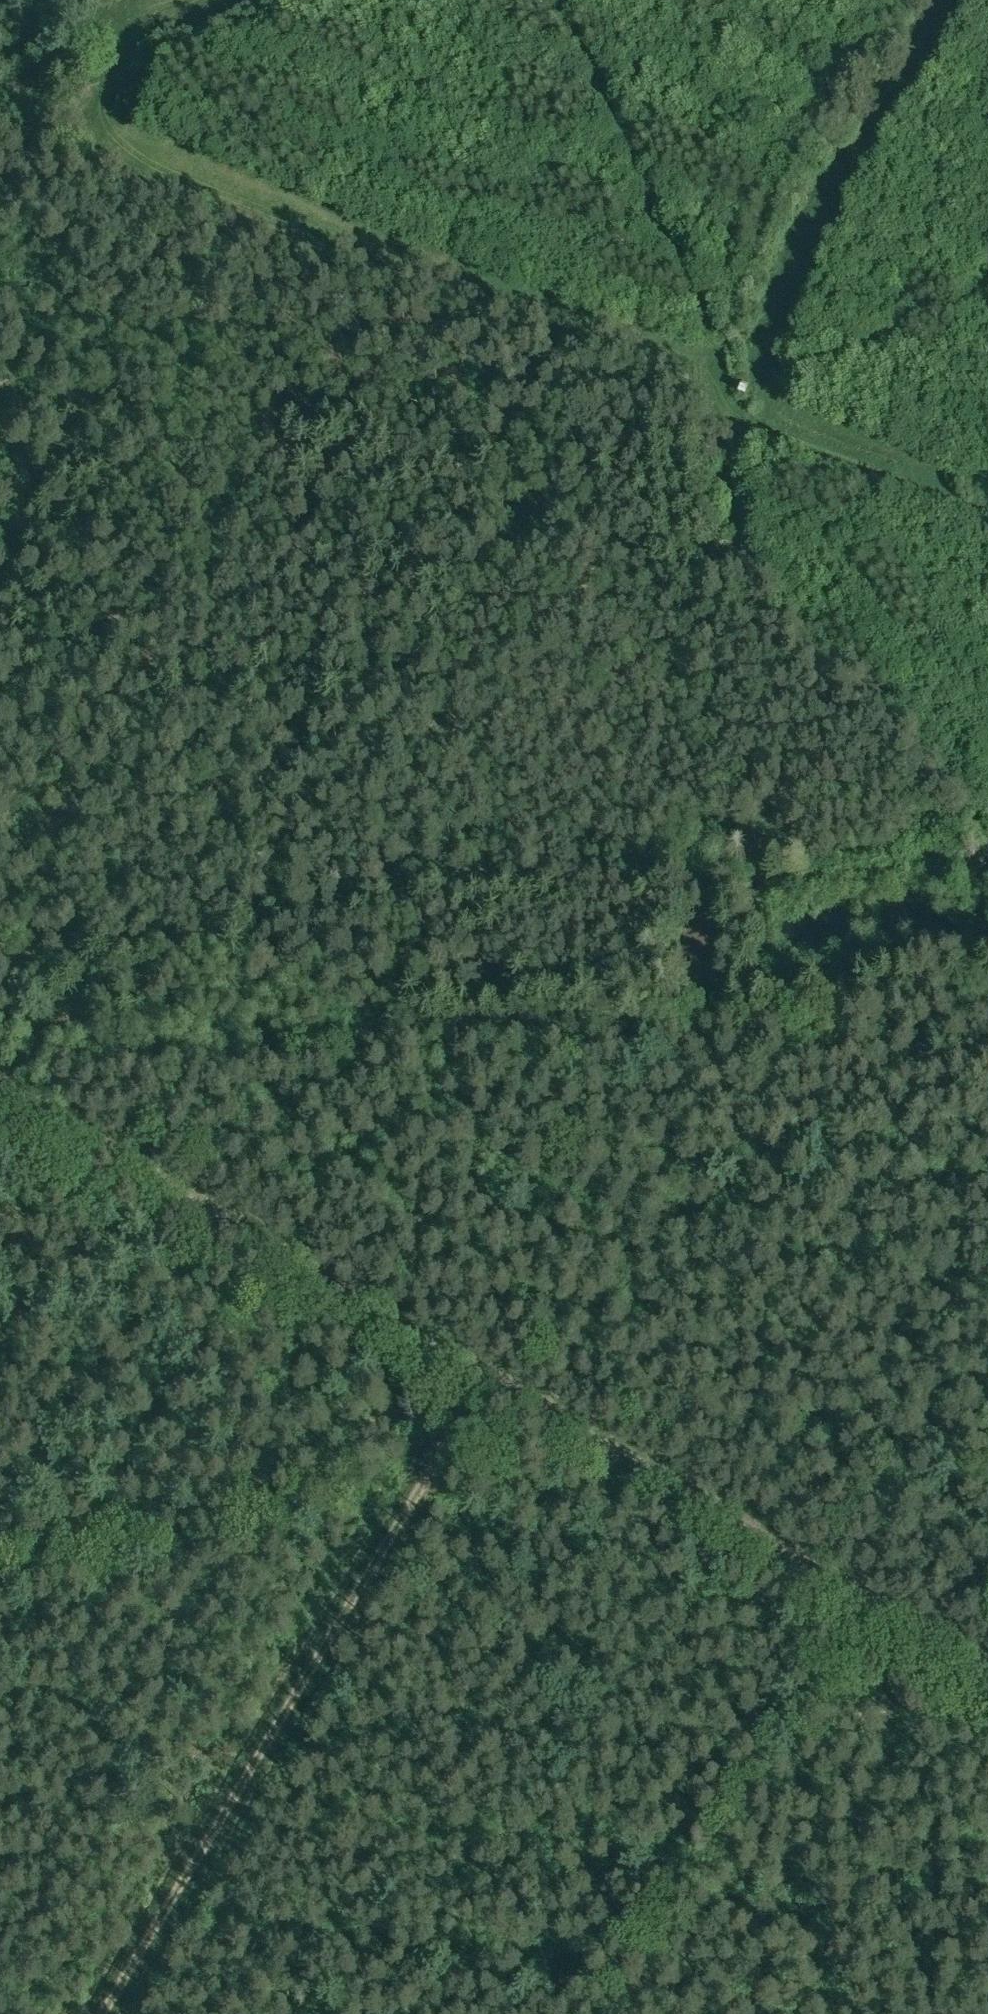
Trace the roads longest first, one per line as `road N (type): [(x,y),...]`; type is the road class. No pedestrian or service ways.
road 1 (unclassified): [(987,1688),(501,1391),(0,1107)]
road 2 (track): [(120,2013),(501,1391)]

